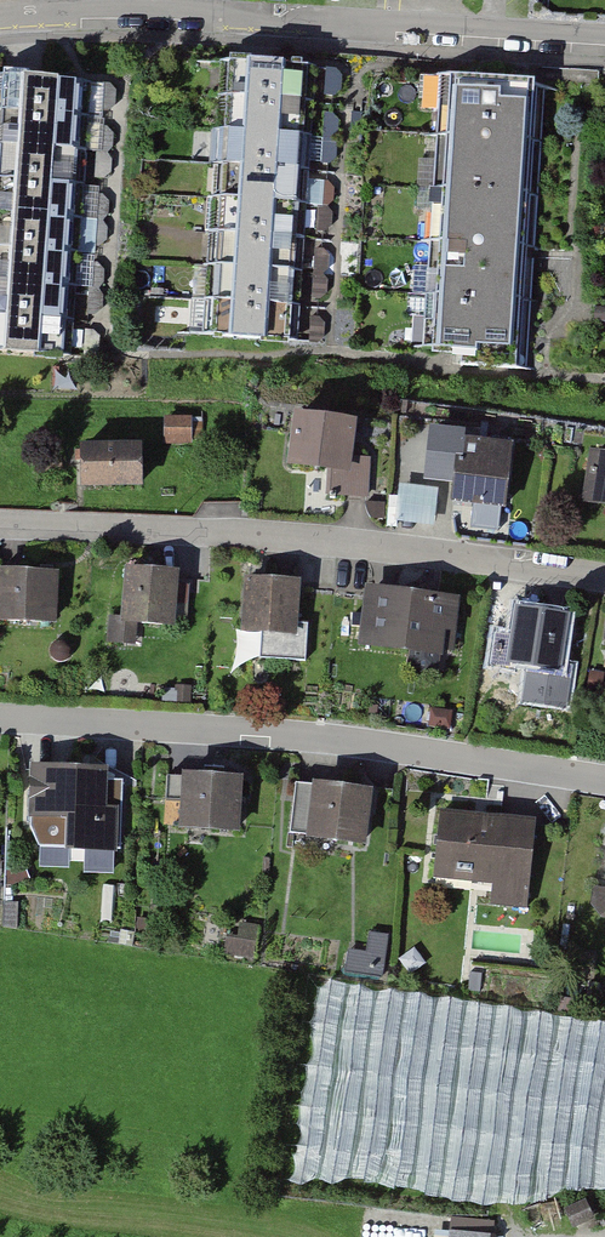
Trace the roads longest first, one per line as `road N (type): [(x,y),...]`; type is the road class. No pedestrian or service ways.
road 1 (residential): [(0,718),(322,736),(604,780)]
road 2 (residential): [(0,523),(223,532),(604,575)]
road 3 (residential): [(604,42),(146,16),(0,21)]

